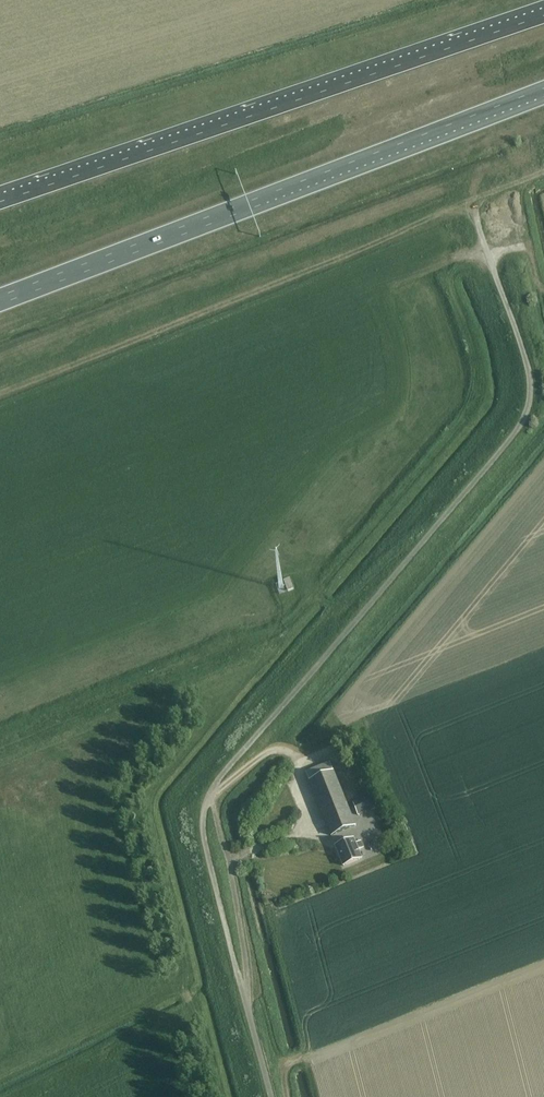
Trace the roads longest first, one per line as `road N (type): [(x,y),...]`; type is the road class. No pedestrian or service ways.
road 1 (unclassified): [(271,1096),(203,833),(205,804),(524,424),(533,393),(523,343),(474,198)]
road 2 (trunk): [(0,296),(543,88)]
road 3 (trunk): [(543,16),(0,202)]
road 4 (track): [(414,552),(397,553),(344,603),(308,590),(282,598)]

